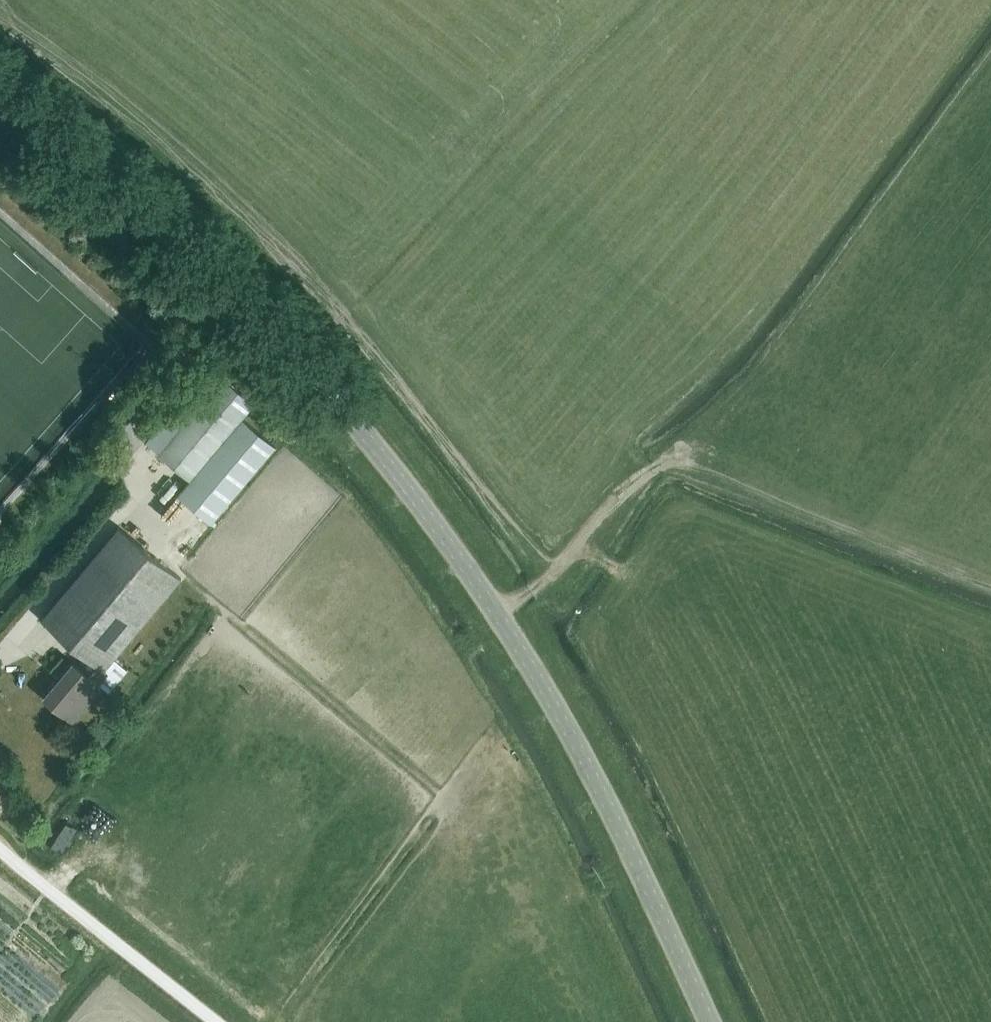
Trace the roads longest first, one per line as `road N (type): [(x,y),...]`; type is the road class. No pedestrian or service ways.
road 1 (tertiary): [(705,1021),(514,656),(449,560),(244,303),(0,96)]
road 2 (unclassified): [(0,845),(217,1021)]

